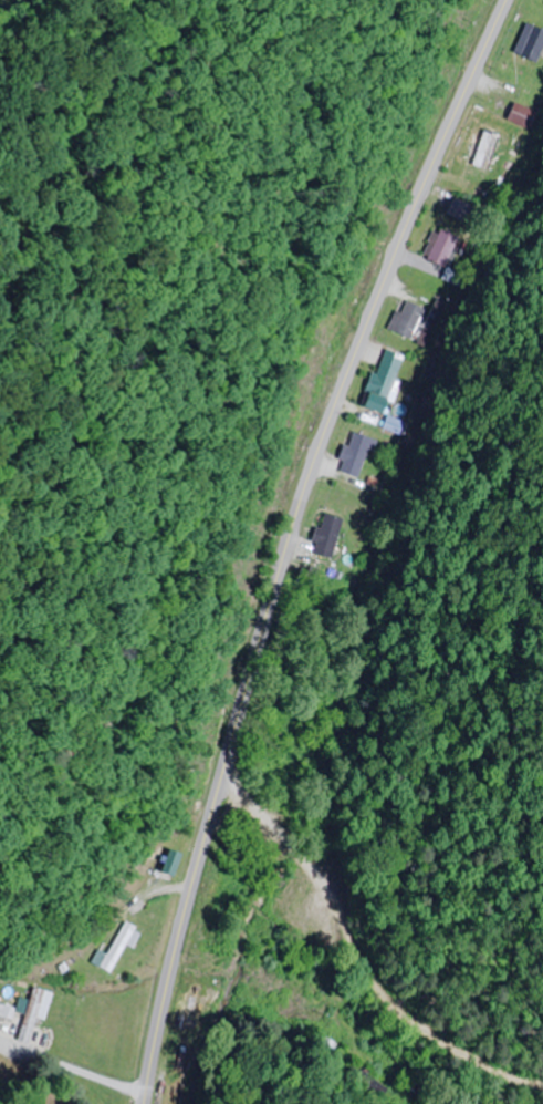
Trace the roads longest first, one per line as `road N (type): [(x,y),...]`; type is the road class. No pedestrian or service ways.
road 1 (secondary): [(146,1103),(180,938),(315,467),(398,248),(508,0)]
road 2 (residential): [(231,750),(283,823),(294,925),(362,998),(464,1070)]
road 3 (residential): [(154,1060),(44,1093),(42,1103)]

